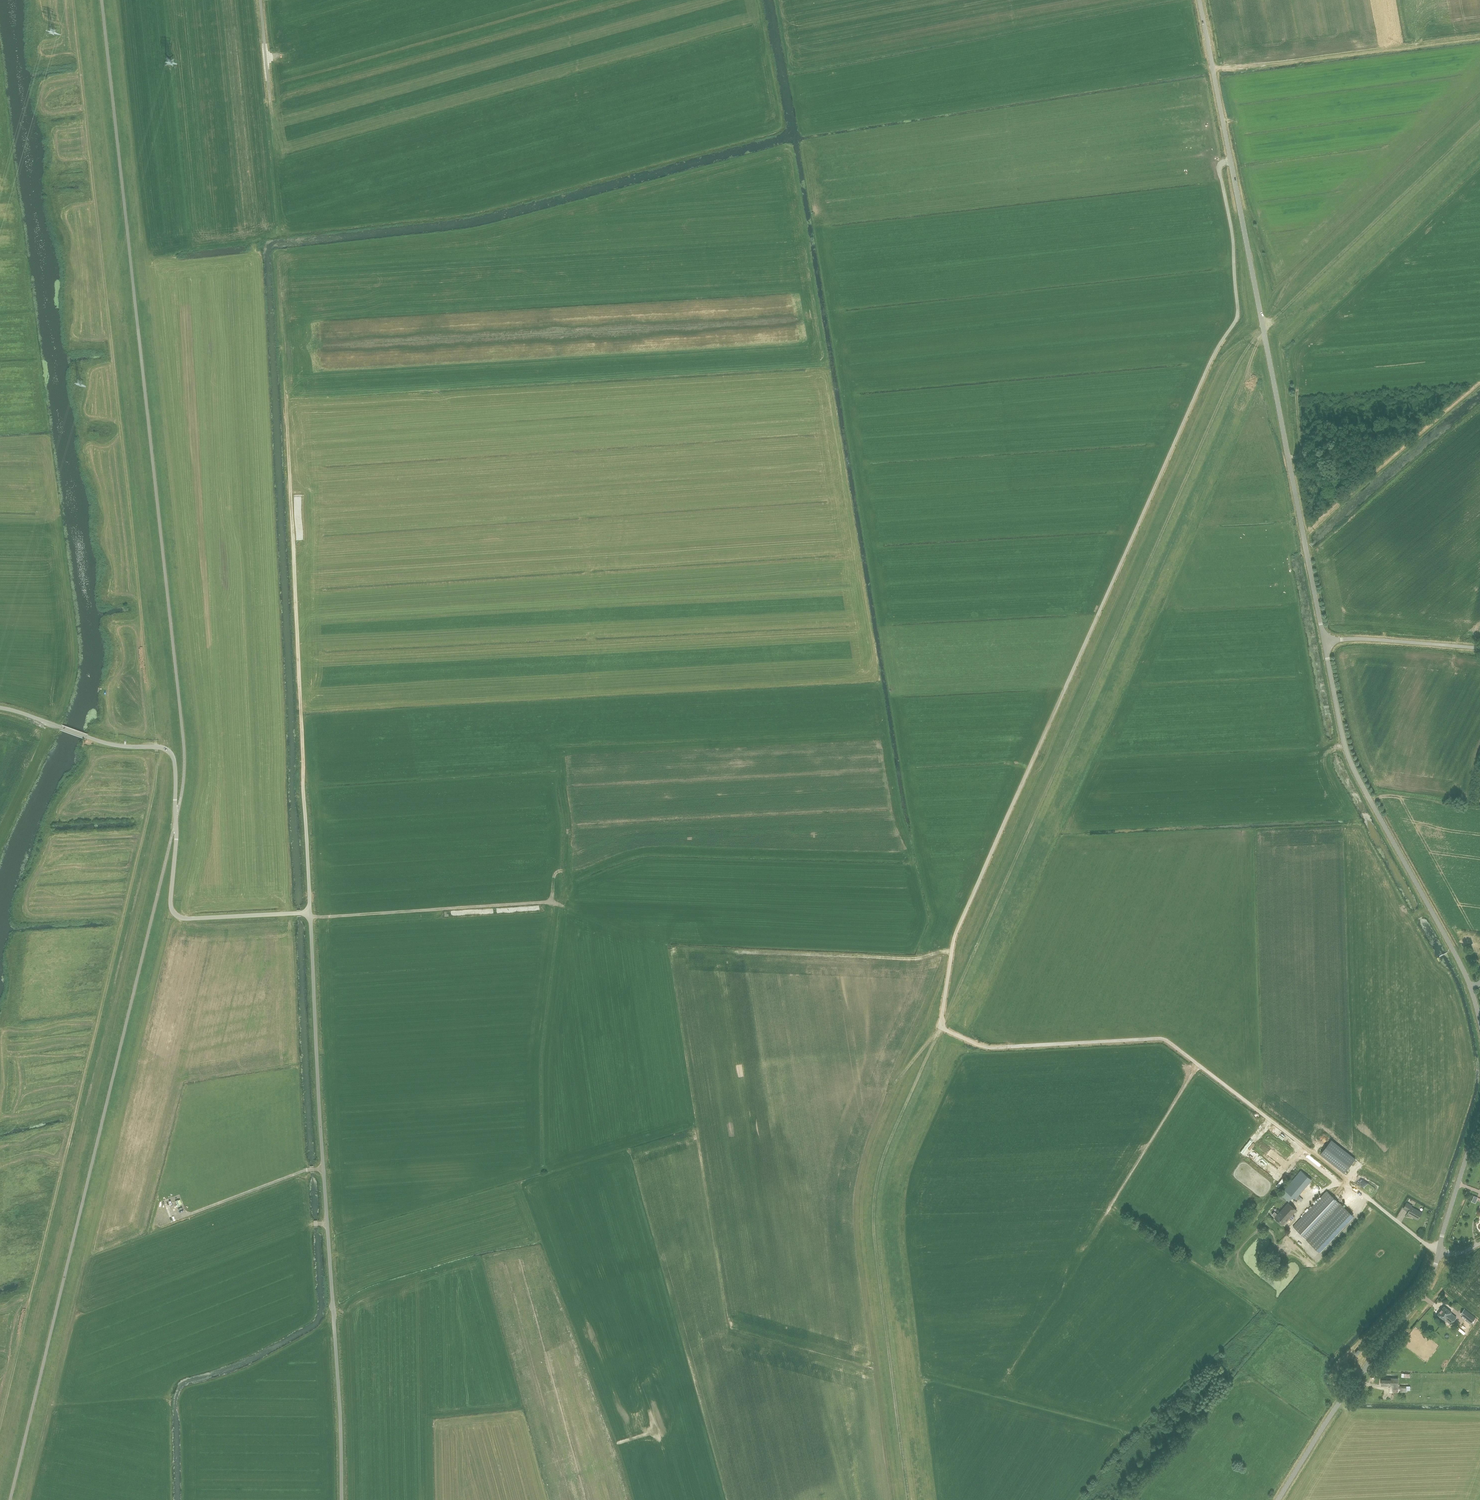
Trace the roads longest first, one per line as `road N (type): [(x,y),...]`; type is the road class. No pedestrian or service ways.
road 1 (track): [(1308,1149),(1163,1039),(992,1048),(941,1023),(958,927),(1211,362),(1238,319),(1219,170),(1230,160)]
road 2 (tertiary): [(1324,642),(1199,0)]
road 3 (unclassified): [(342,1499),(310,912)]
road 4 (unclassified): [(310,912),(177,916),(171,753),(114,745),(0,708)]
road 5 (track): [(281,312),(303,785)]
road 6 (tertiary): [(1479,1022),(1460,963),(1350,760),(1324,642)]
road 7 (track): [(1263,329),(1479,122)]
road 8 (tertiary): [(1278,1499),(1421,1294),(1439,1252)]
road 9 (track): [(1213,69),(1479,37)]
road 10 (unclassified): [(1479,648),(1324,642)]
road 11 (tertiary): [(1439,1252),(1479,1112)]
road 12 (unclassified): [(310,912),(303,785)]

